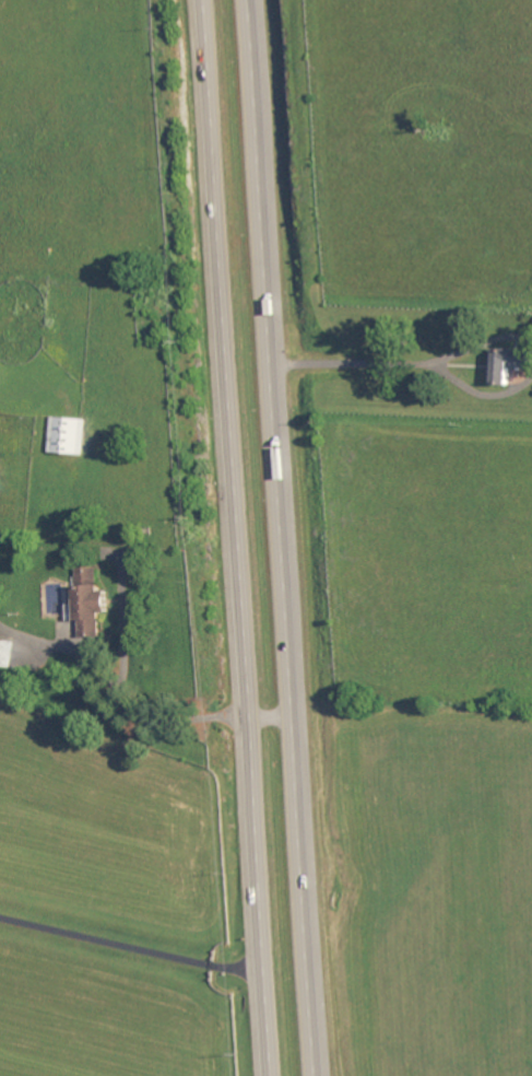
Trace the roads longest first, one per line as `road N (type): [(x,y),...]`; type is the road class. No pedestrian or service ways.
road 1 (trunk): [(319,1075),(245,0)]
road 2 (trunk): [(200,0),(273,1075)]

